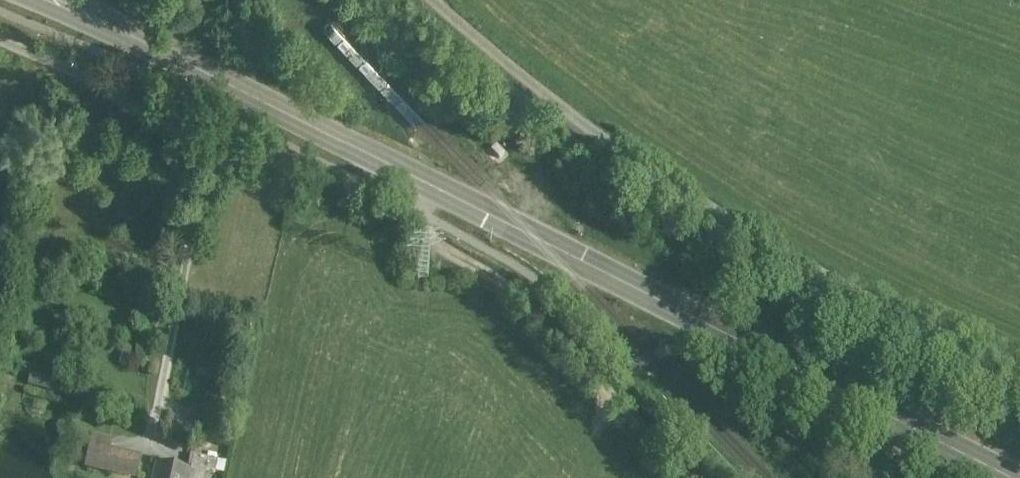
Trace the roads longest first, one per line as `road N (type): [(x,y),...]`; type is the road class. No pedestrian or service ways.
road 1 (primary): [(67,0),(1014,477)]
road 2 (track): [(1019,365),(917,321),(702,203),(599,136),(430,0)]
road 3 (track): [(428,183),(421,233),(514,294),(687,477)]
road 4 (track): [(303,122),(186,137),(92,75),(0,35)]

